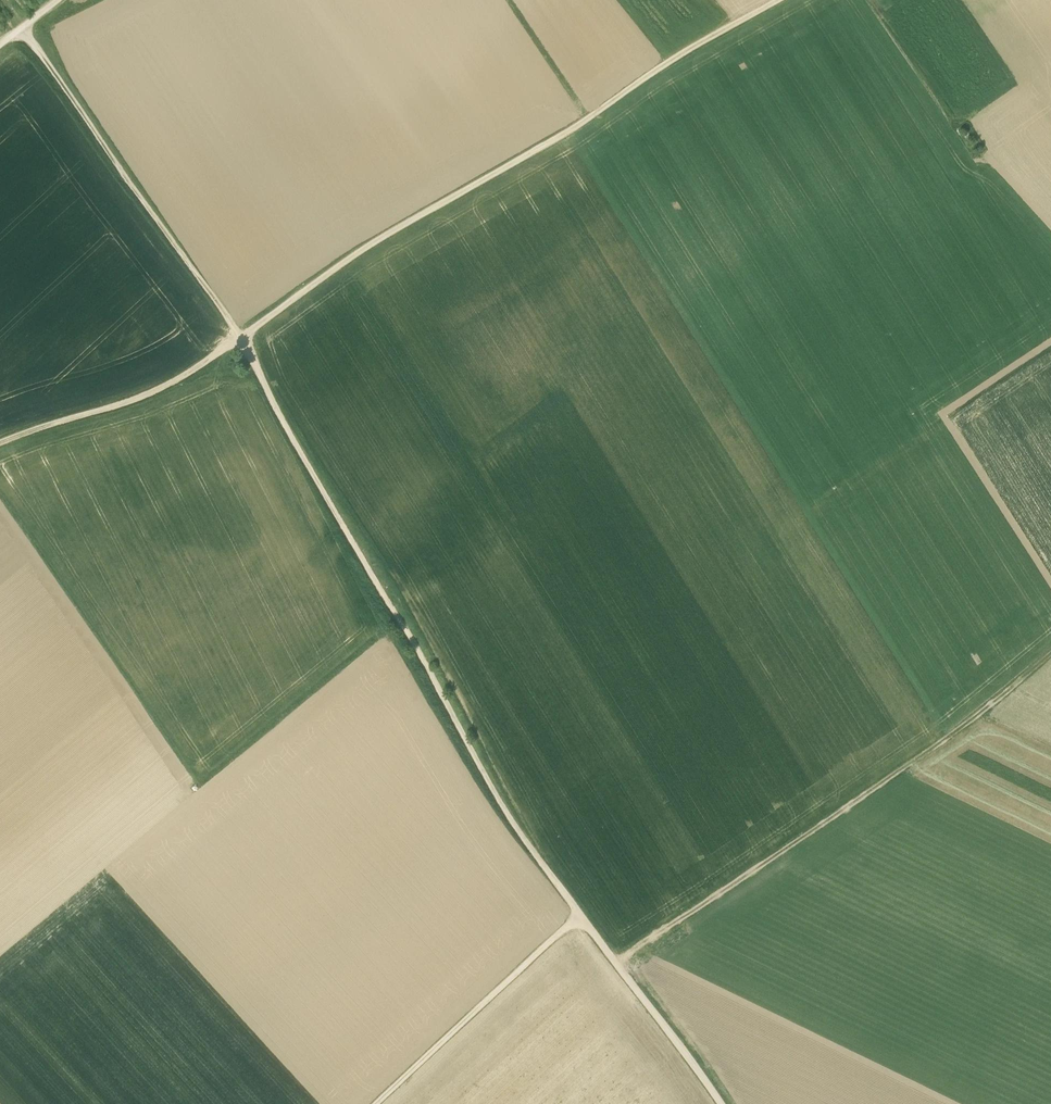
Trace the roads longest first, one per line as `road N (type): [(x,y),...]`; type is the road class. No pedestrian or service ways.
road 1 (track): [(721,1103),(522,836),(286,428),(241,335),(21,28)]
road 2 (track): [(775,0),(561,136),(376,239),(187,373),(138,399),(0,442)]
road 3 (track): [(617,963),(999,696),(1050,649)]
road 4 (track): [(579,913),(372,1103)]
road 5 (track): [(870,0),(954,113)]

